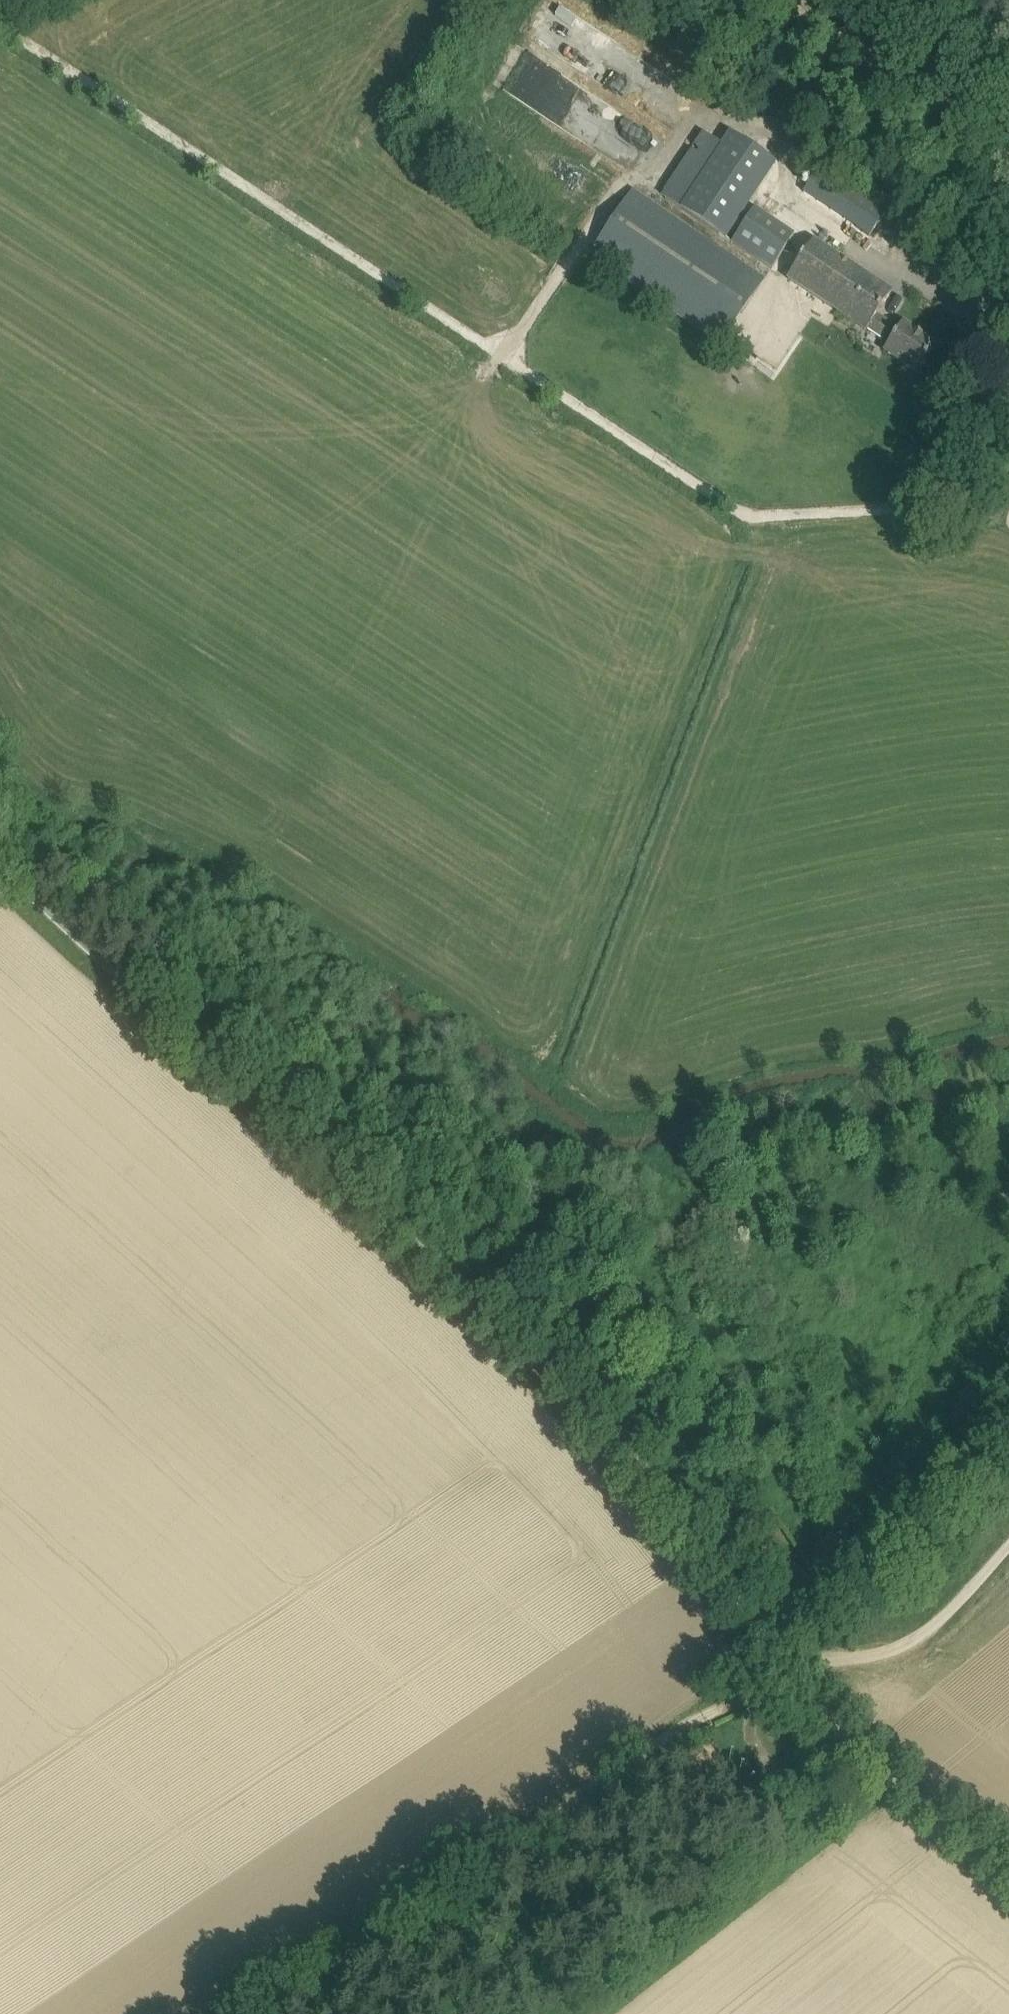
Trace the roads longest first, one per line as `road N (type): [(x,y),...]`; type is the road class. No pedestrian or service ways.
road 1 (unclassified): [(1008,1877),(847,1745),(663,1493),(562,1390),(0,865)]
road 2 (track): [(239,2013),(714,1695),(788,1665)]
road 3 (track): [(501,354),(748,513),(772,517),(908,505),(951,485),(1008,391)]
road 4 (unclassified): [(501,354),(0,16)]
road 5 (track): [(1008,1546),(914,1647),(891,1660),(788,1665)]
road 6 (tertiary): [(1008,136),(890,71),(800,0)]

